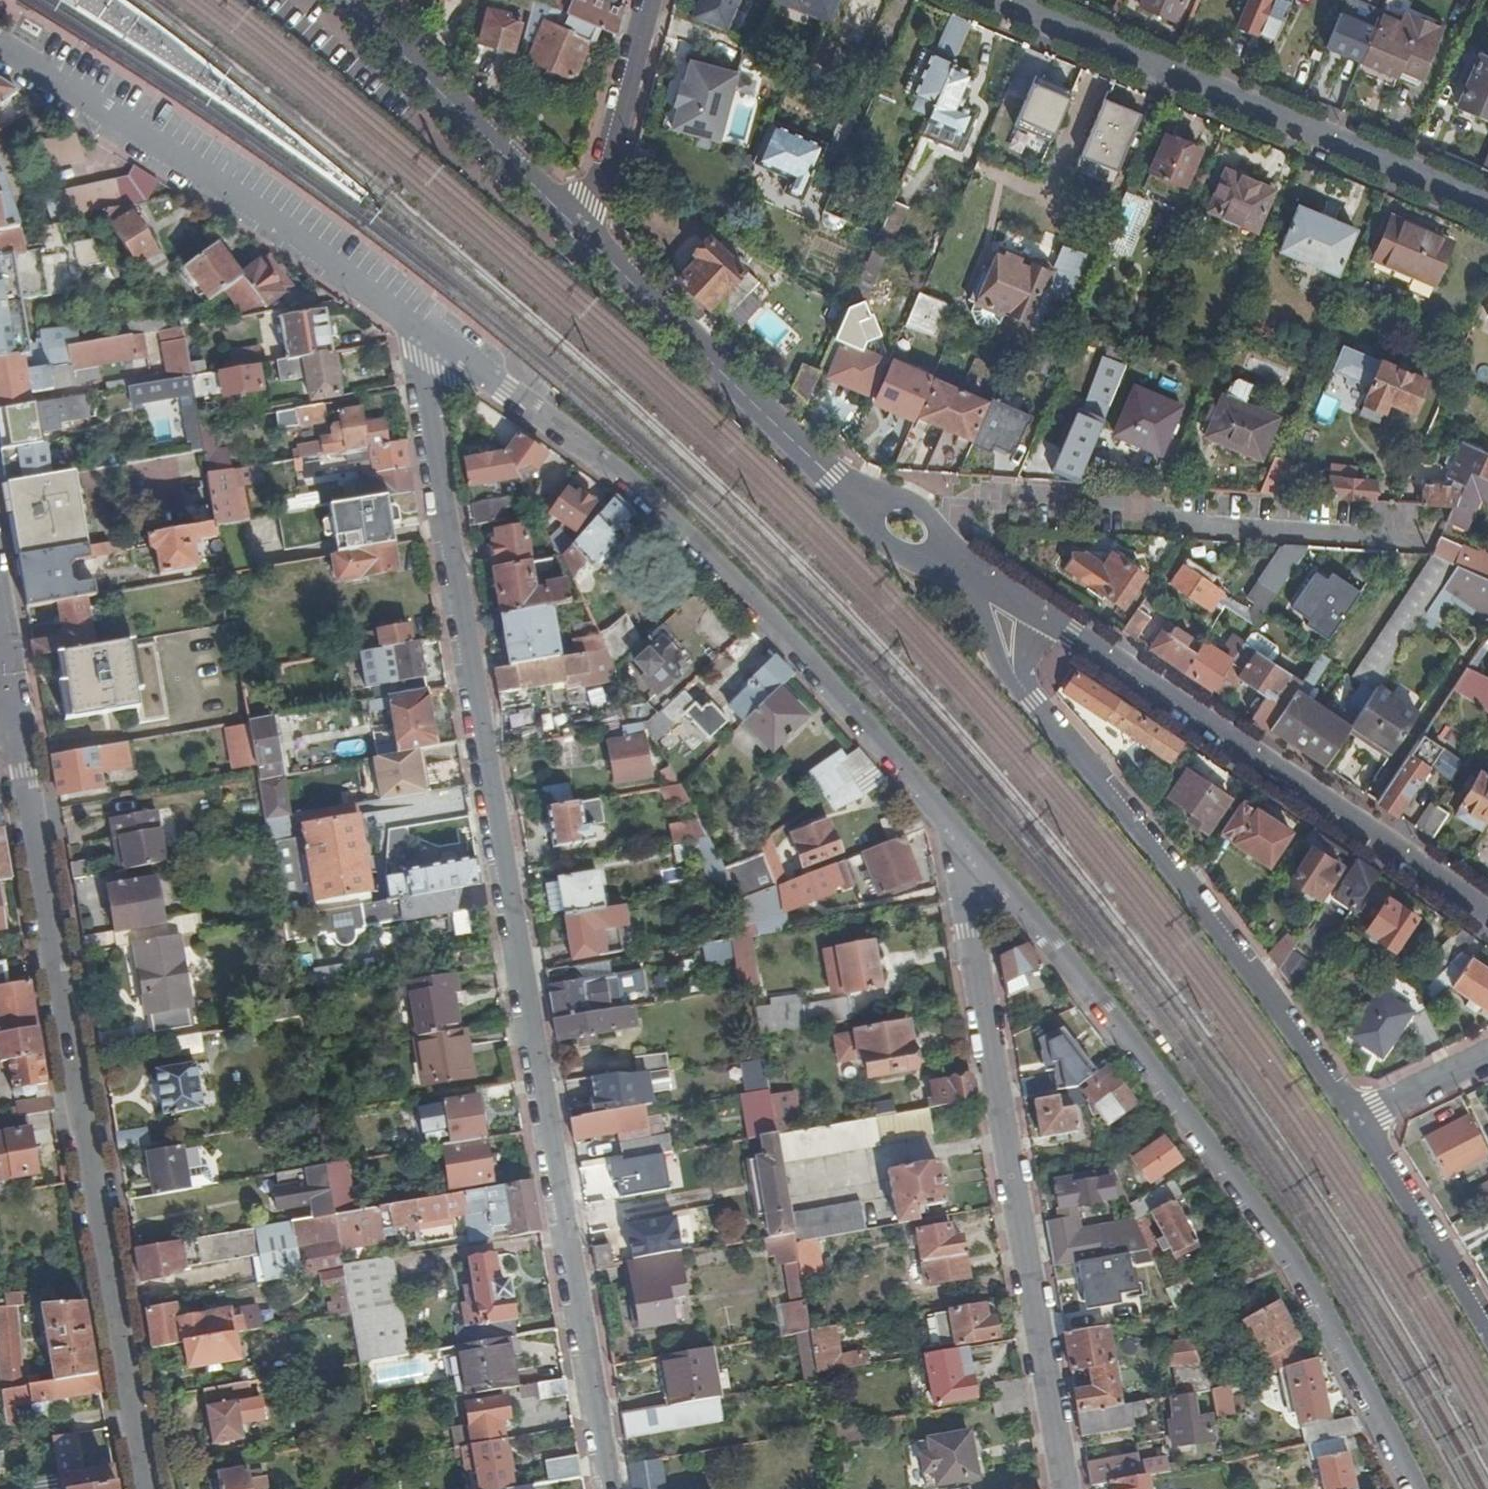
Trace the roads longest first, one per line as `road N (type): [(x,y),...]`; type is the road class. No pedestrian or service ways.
road 1 (residential): [(442,347),(430,366),(427,406),(610,1488)]
road 2 (residential): [(953,831),(1067,964),(1247,1202),(1327,1317),(1415,1488)]
road 3 (residential): [(18,715),(148,1488)]
road 4 (residential): [(442,347),(625,477),(873,735),(953,831)]
road 5 (residential): [(953,831),(1068,1488)]
road 6 (residential): [(1350,1124),(1021,681)]
road 7 (tertiary): [(1487,207),(985,0)]
road 8 (residential): [(1037,612),(1487,910)]
road 9 (residential): [(0,44),(296,239),(442,347)]
road 10 (residential): [(1426,533),(985,500),(900,531)]
road 11 (residential): [(583,234),(833,477),(900,531)]
road 12 (residential): [(345,0),(583,234)]
road 13 (residential): [(1487,1344),(1350,1124)]
road 14 (residential): [(651,0),(596,214),(583,234)]
road 15 (residential): [(1350,1124),(1487,1054)]
road 16 (residential): [(972,573),(993,642),(1021,681)]

